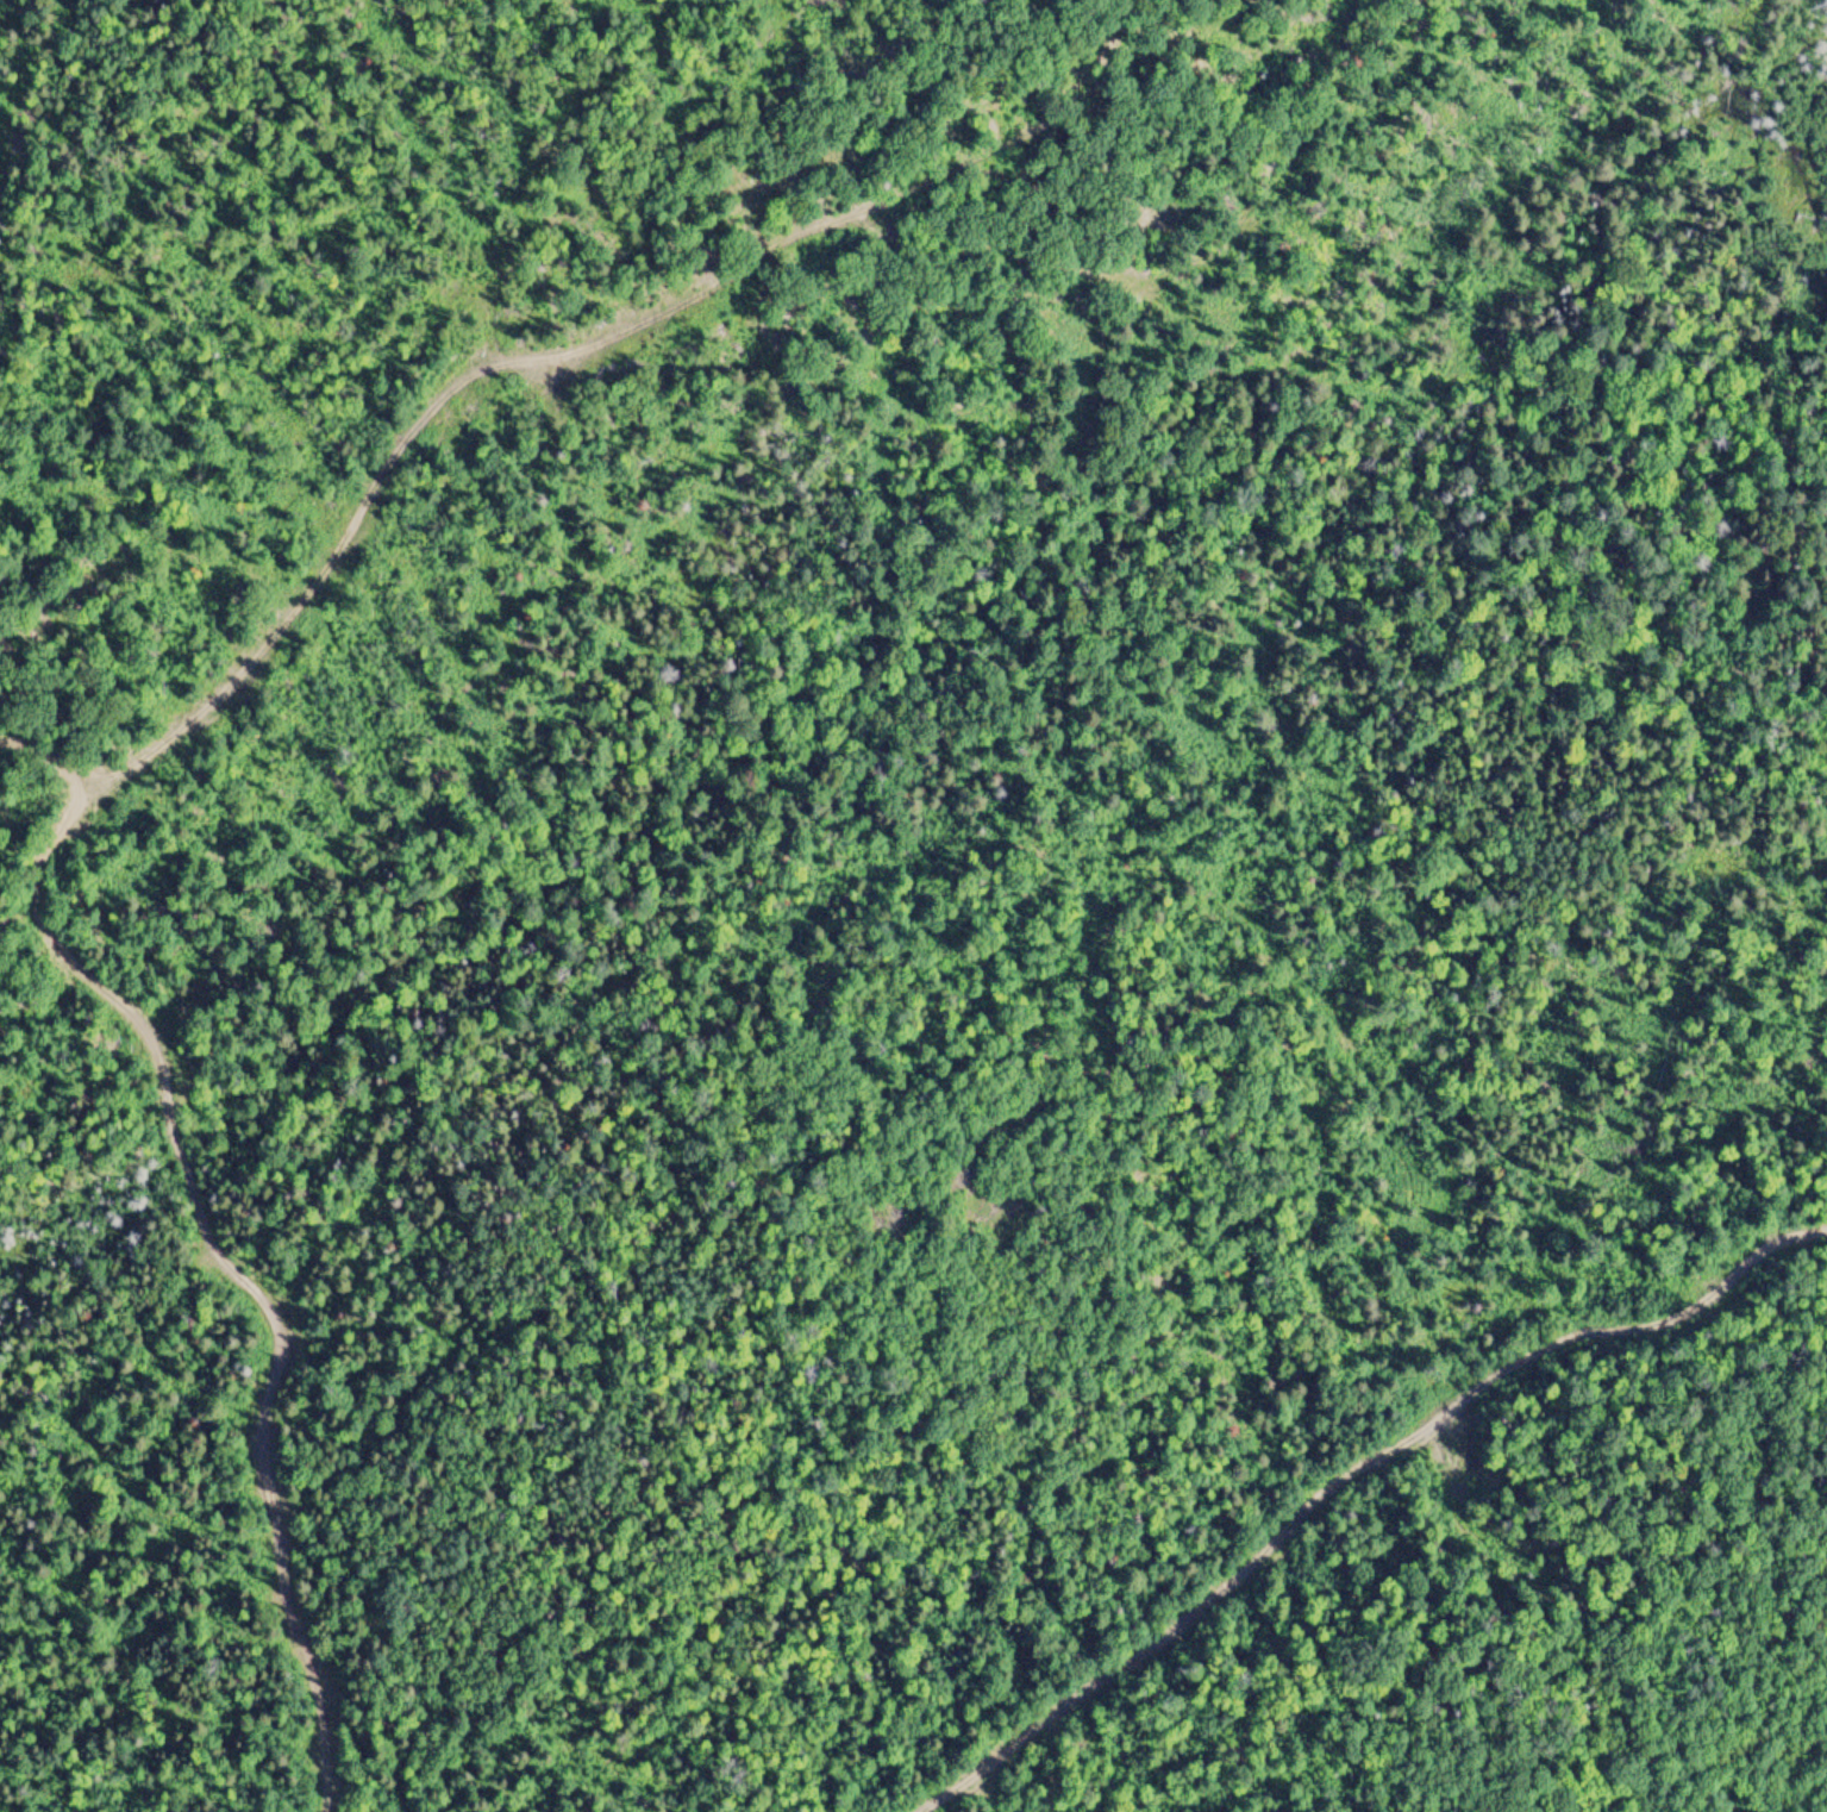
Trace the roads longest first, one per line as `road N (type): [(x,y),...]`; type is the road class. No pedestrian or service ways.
road 1 (track): [(1826,1215),(1775,1241),(1708,1305),(1597,1335),(1474,1389),(1372,1456),(1285,1525),(1193,1624),(924,1811)]

